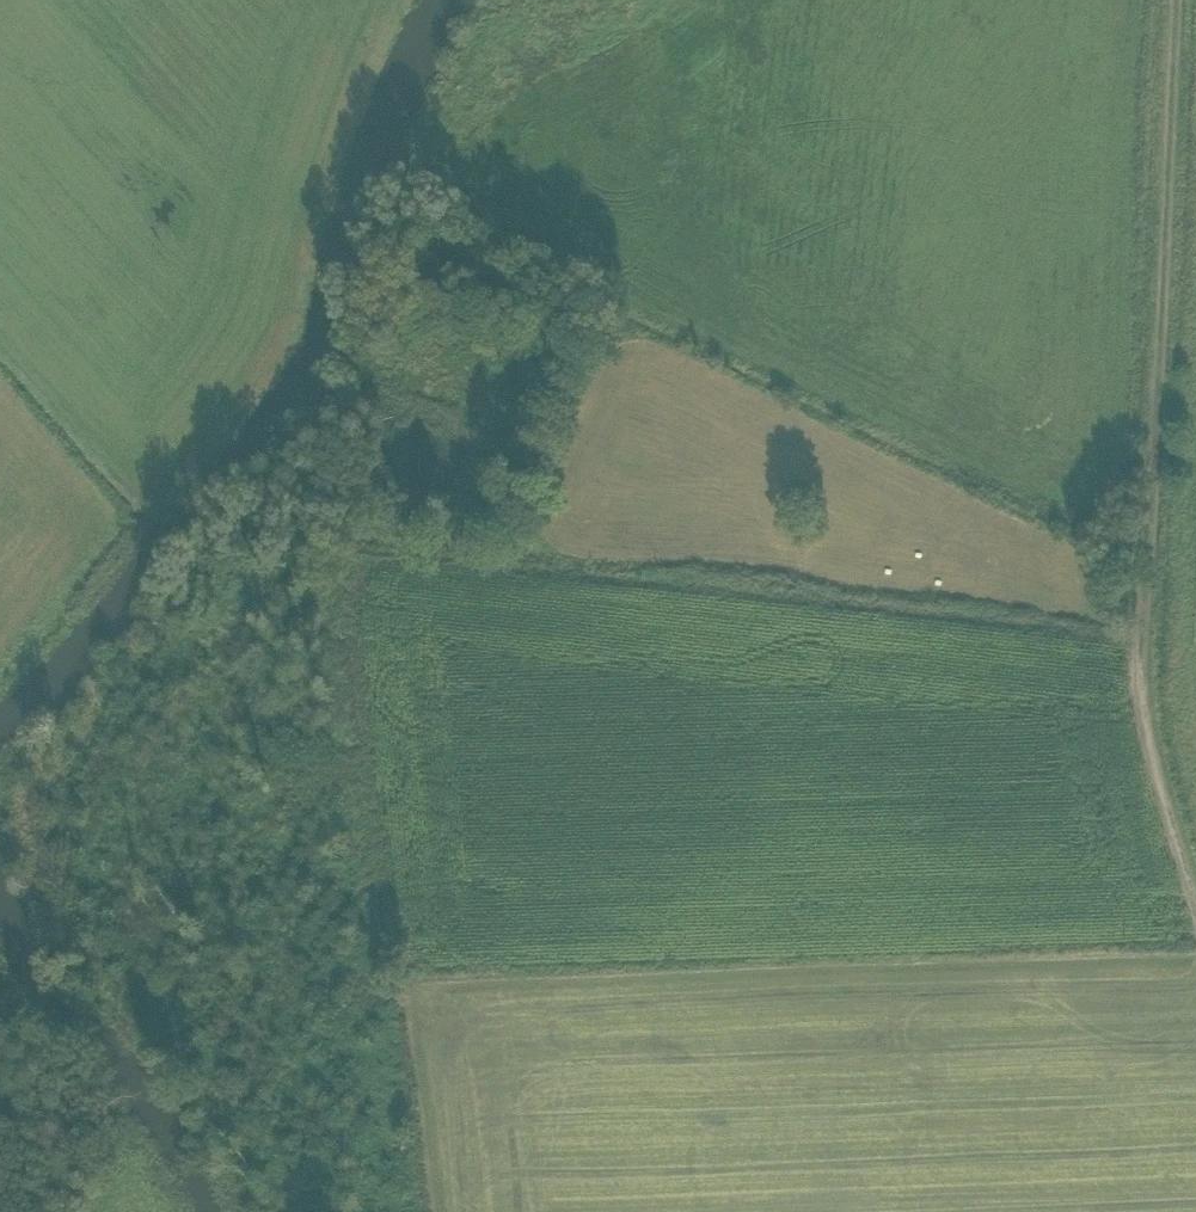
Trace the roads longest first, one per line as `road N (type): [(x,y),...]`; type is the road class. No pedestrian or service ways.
road 1 (track): [(1178,0),(1141,645),(1145,701),(1195,897)]

